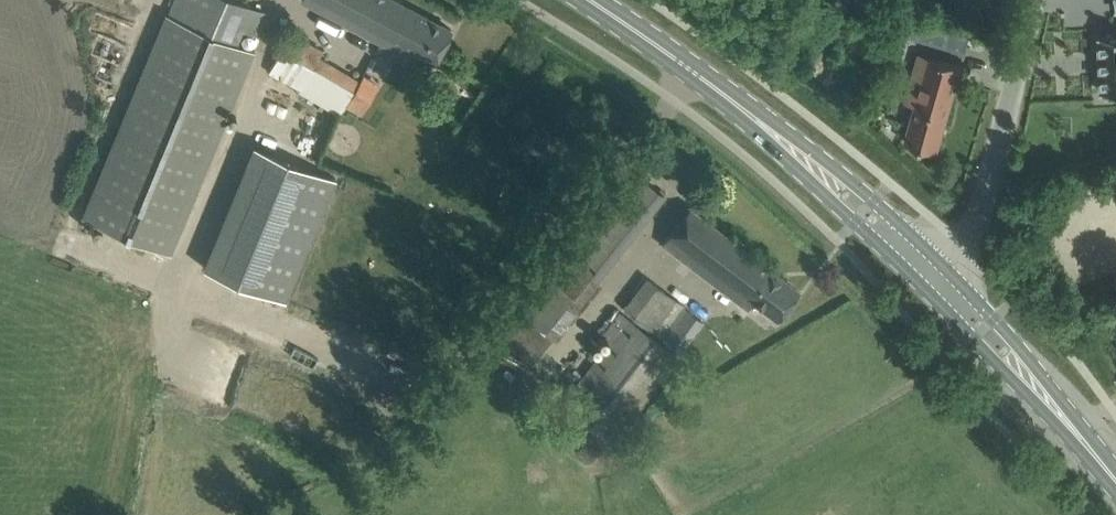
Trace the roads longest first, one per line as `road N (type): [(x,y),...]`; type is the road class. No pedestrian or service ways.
road 1 (track): [(252,514),(324,480),(428,397),(547,229),(690,70)]
road 2 (unclassified): [(945,269),(981,213),(1035,0)]
road 3 (secondary): [(945,269),(834,167),(779,125),(758,122)]
road 4 (secondary): [(758,122),(764,141),(924,290)]
road 5 (secondary): [(588,0),(758,122)]
road 6 (secondary): [(1072,429),(1065,406),(945,269)]
road 7 (secondary): [(924,290),(1048,417),(1072,429)]

